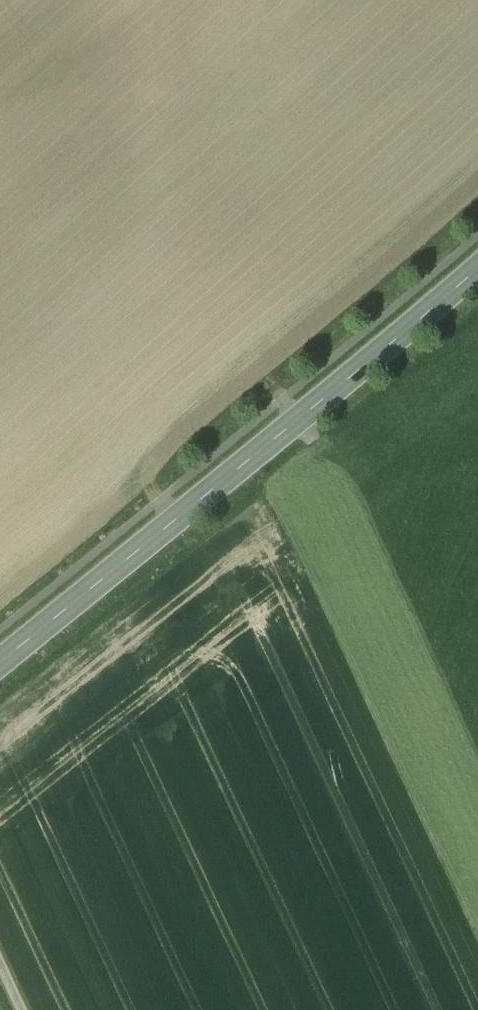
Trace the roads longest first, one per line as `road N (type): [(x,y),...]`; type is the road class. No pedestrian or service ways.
road 1 (tertiary): [(0,663),(477,270)]

